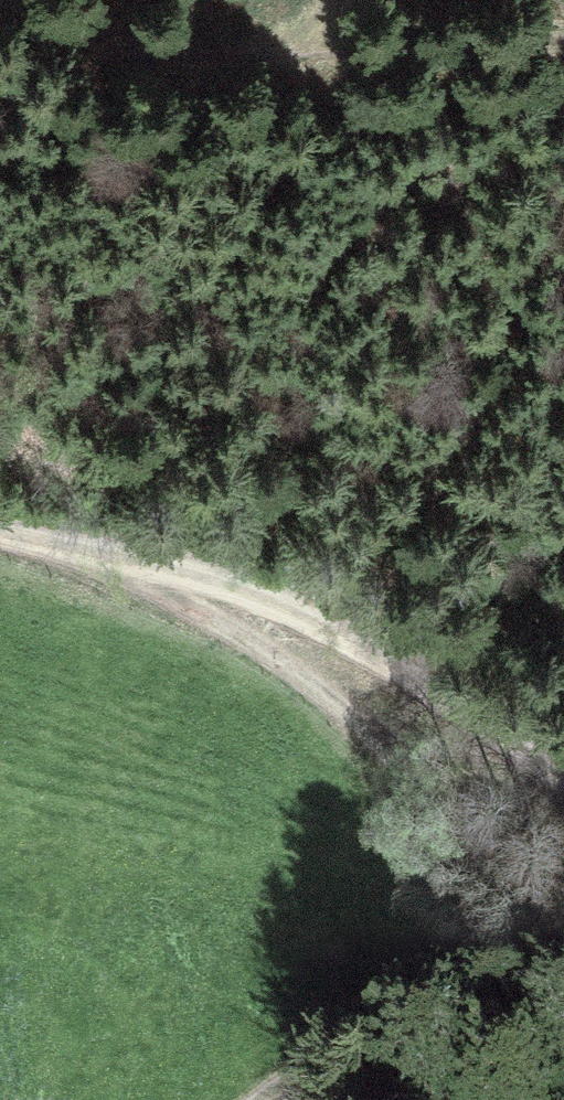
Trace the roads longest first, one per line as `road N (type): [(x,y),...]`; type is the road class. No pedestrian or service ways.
road 1 (track): [(261,1099),(341,1040),(456,982),(476,963),(487,940),(476,879),(366,724),(263,648),(57,545)]
road 2 (track): [(563,789),(393,660),(314,617),(212,580),(0,533)]
road 3 (track): [(563,41),(211,54),(91,40),(0,9)]

